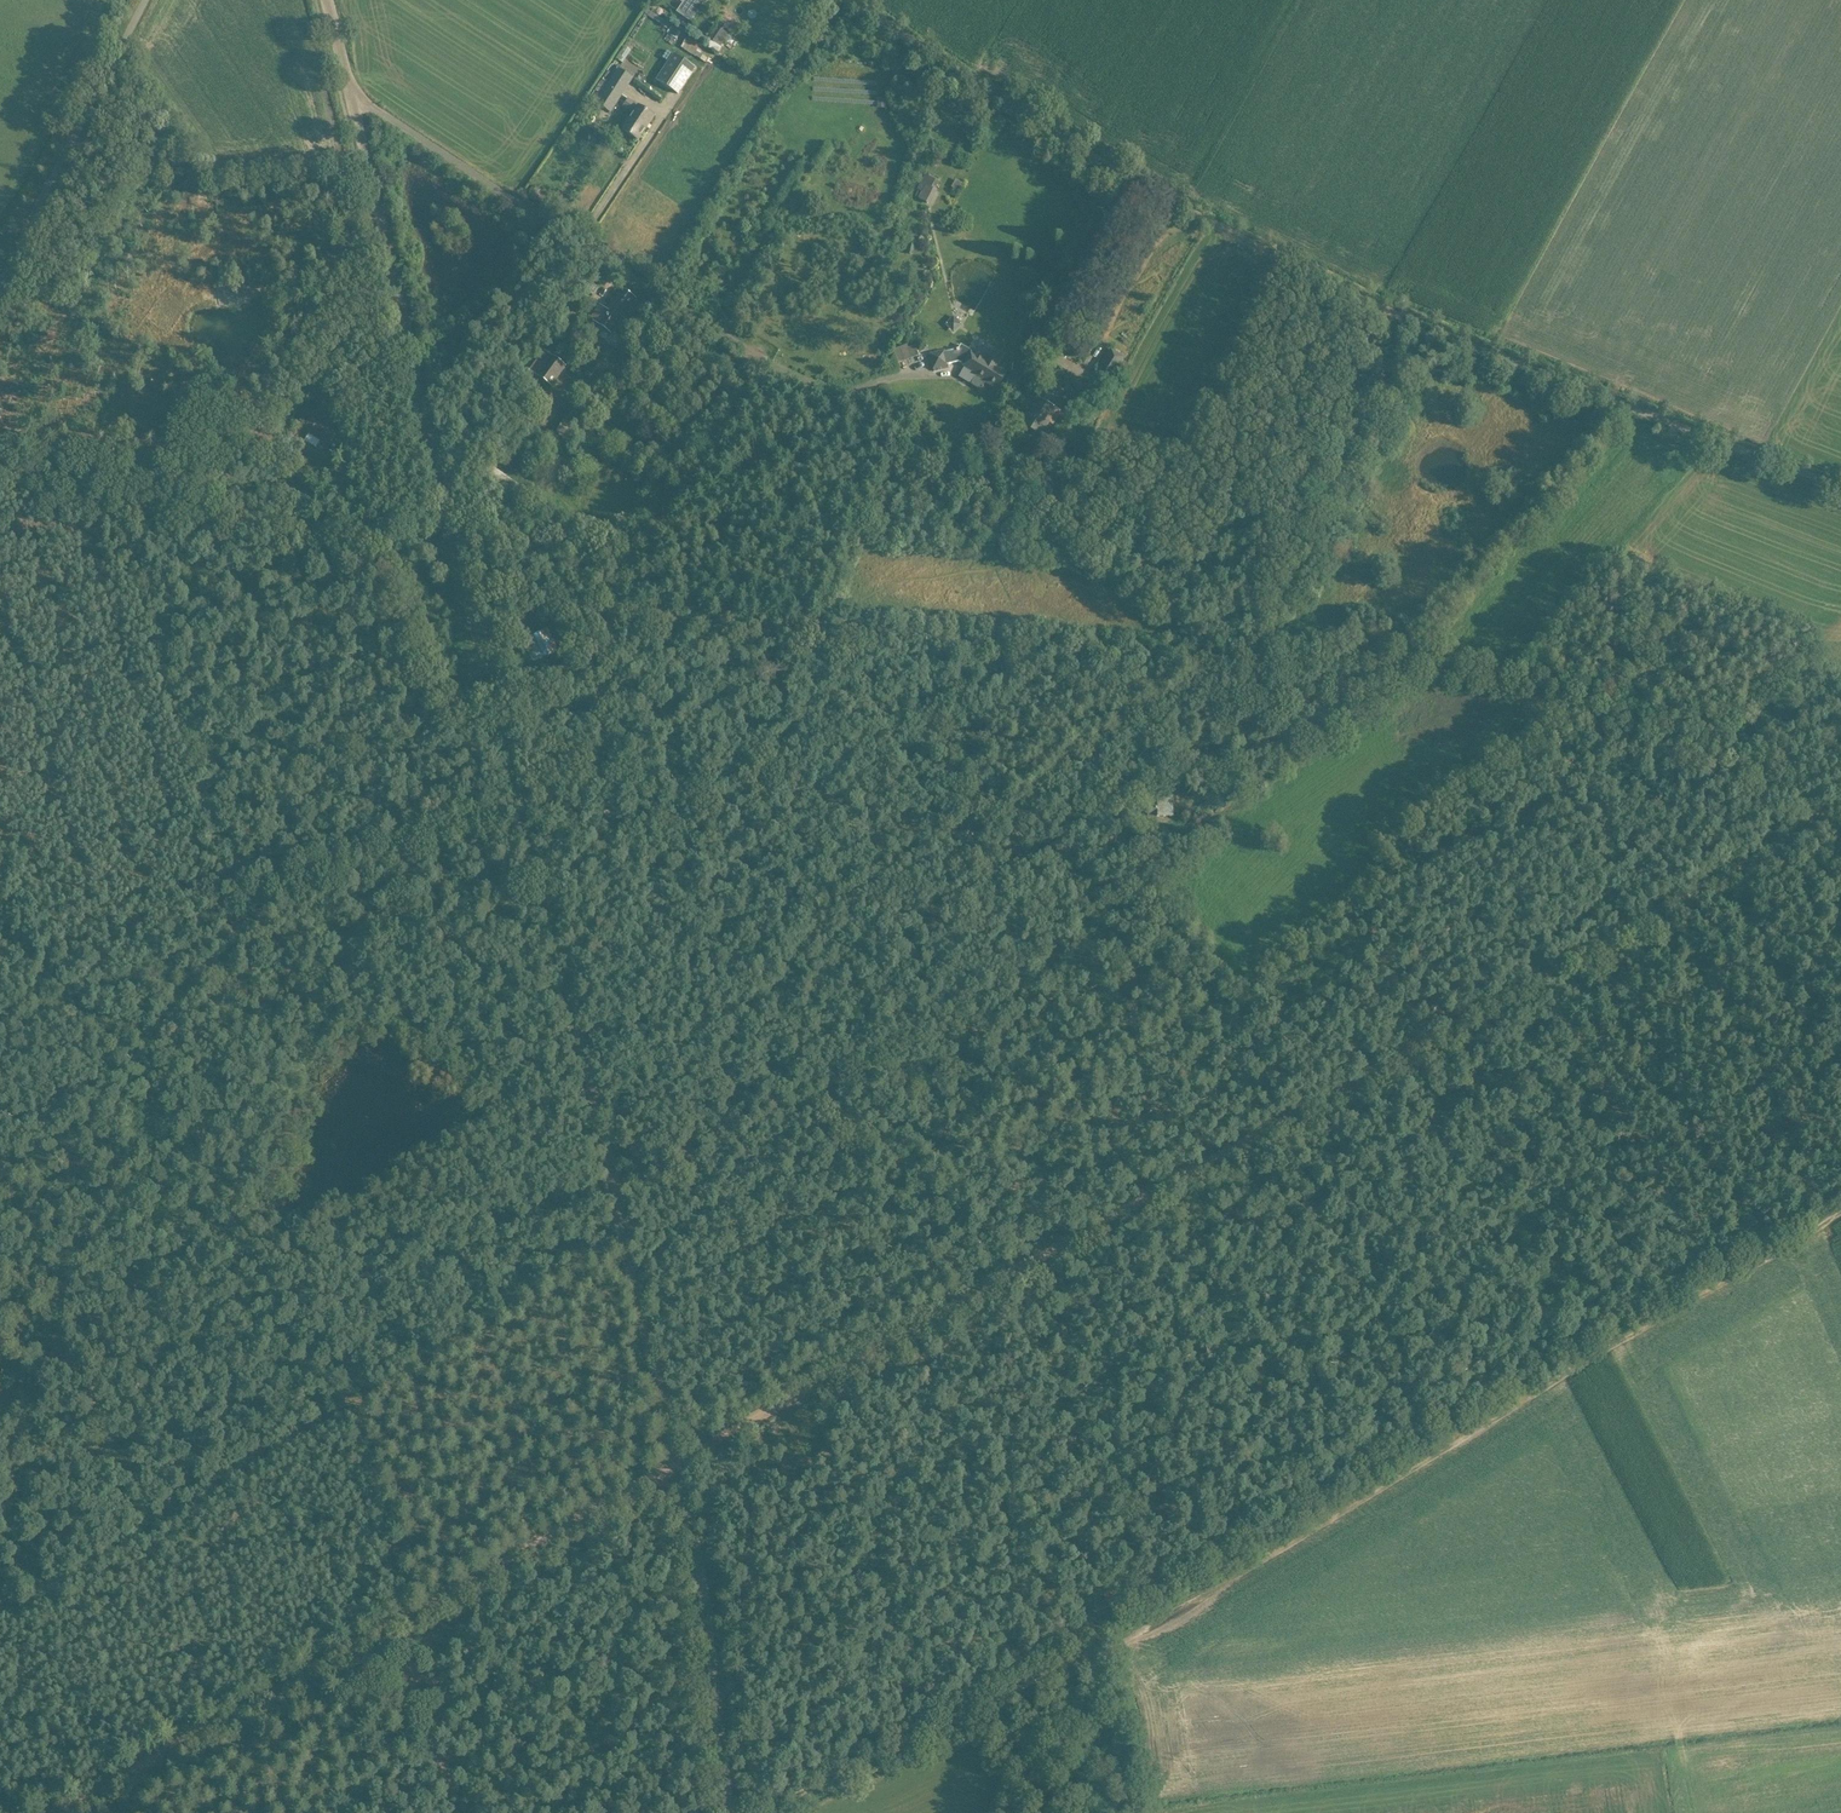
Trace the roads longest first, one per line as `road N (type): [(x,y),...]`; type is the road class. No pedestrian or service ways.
road 1 (unclassified): [(679,1468),(461,531),(326,0)]
road 2 (track): [(1840,886),(1802,803),(1597,718),(1405,666),(597,614),(456,565)]
road 3 (unclassified): [(679,1468),(1840,808)]
road 4 (track): [(763,1812),(1106,1649),(1840,1216)]
road 5 (unclassified): [(850,0),(1150,191),(1349,293),(1840,488)]
road 6 (track): [(679,1468),(63,1812)]
road 7 (track): [(743,347),(347,90)]
road 8 (track): [(1338,1511),(1153,1195)]
road 9 (unclassified): [(726,1812),(679,1468)]
road 10 (unclassified): [(0,285),(147,0)]
road 11 (track): [(1043,387),(1150,191)]

